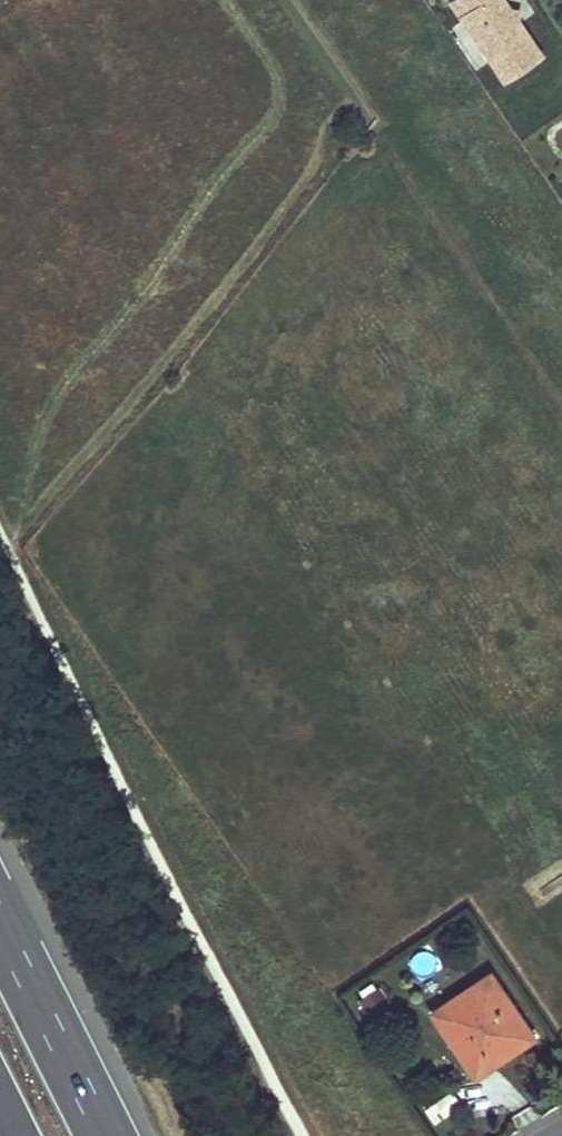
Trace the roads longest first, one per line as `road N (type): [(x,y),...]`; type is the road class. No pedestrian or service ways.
road 1 (motorway): [(102,1135),(0,928)]

